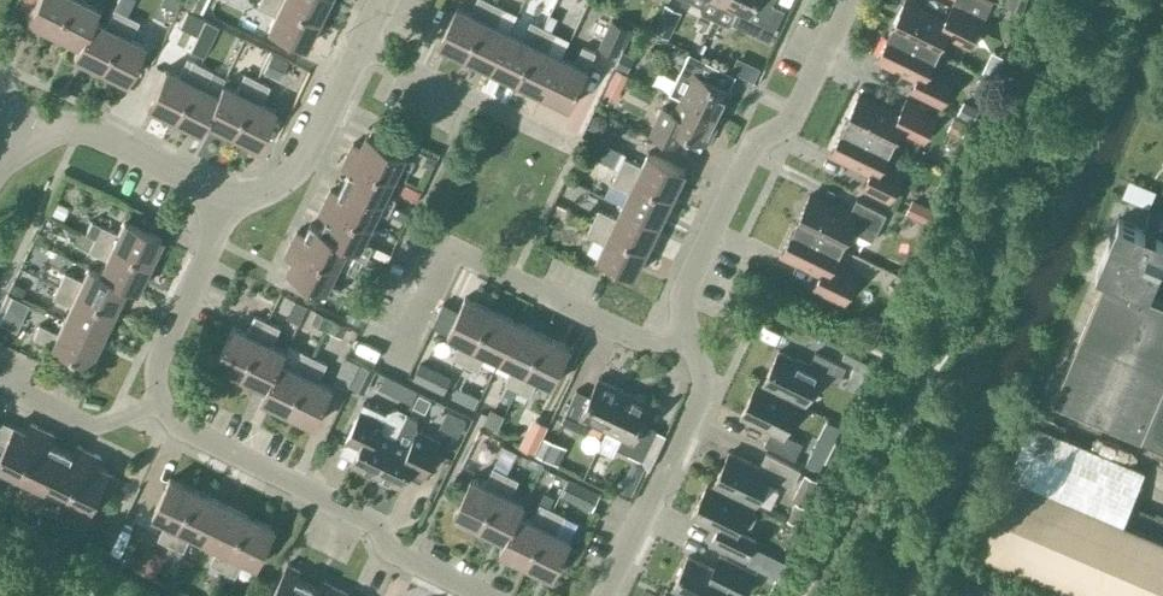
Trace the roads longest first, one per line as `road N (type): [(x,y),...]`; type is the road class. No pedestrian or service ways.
road 1 (residential): [(690,334),(636,337),(445,245),(394,353)]
road 2 (residential): [(158,402),(180,427),(372,522),(396,553),(485,595)]
road 3 (residential): [(690,334),(684,293),(696,264),(754,143),(792,117),(847,0)]
road 4 (residential): [(604,595),(702,387),(690,334)]
road 5 (residential): [(577,146),(358,43)]
road 6 (residential): [(158,402),(156,362),(224,194)]
road 7 (residential): [(224,194),(249,196),(290,177),(358,43)]
road 8 (residential): [(20,140),(93,130),(224,194)]
road 9 (residential): [(158,402),(89,427),(0,384)]

